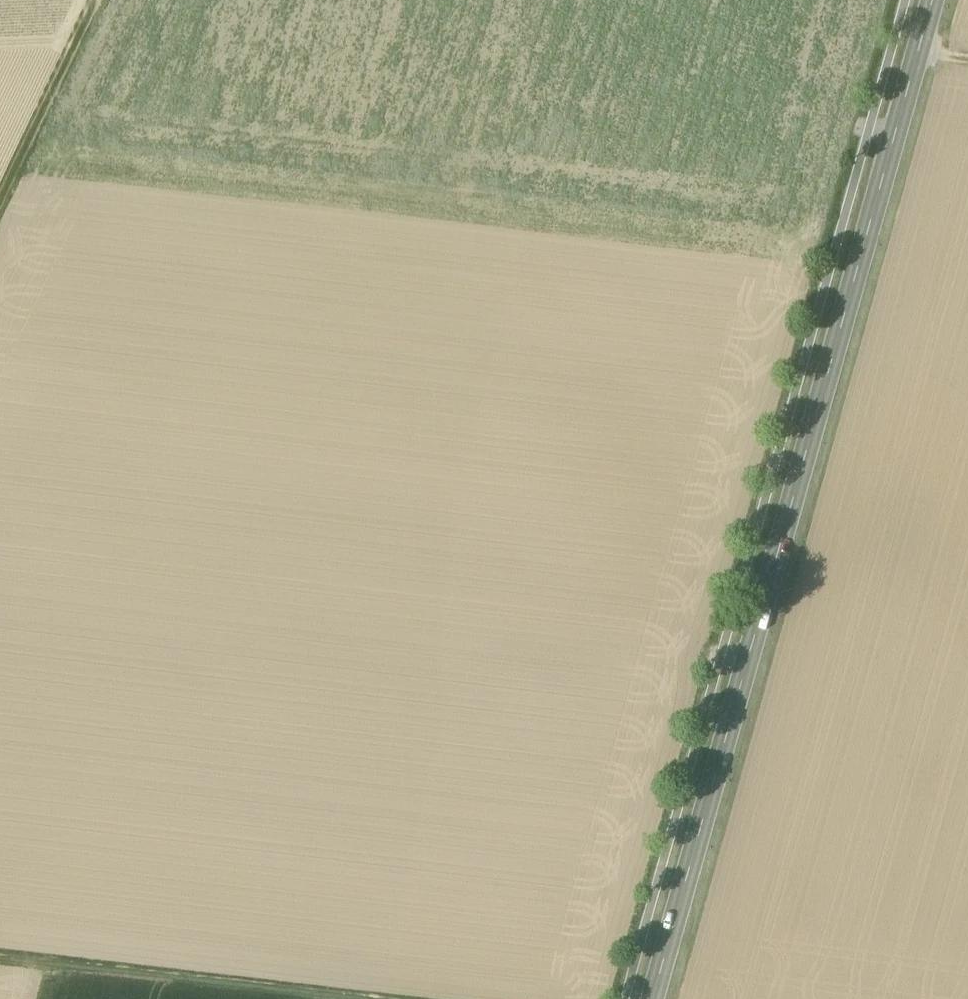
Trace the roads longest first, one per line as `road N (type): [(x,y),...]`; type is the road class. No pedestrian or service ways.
road 1 (secondary): [(650,998),(935,0)]
road 2 (track): [(0,957),(365,998)]
road 3 (track): [(92,0),(0,200)]

